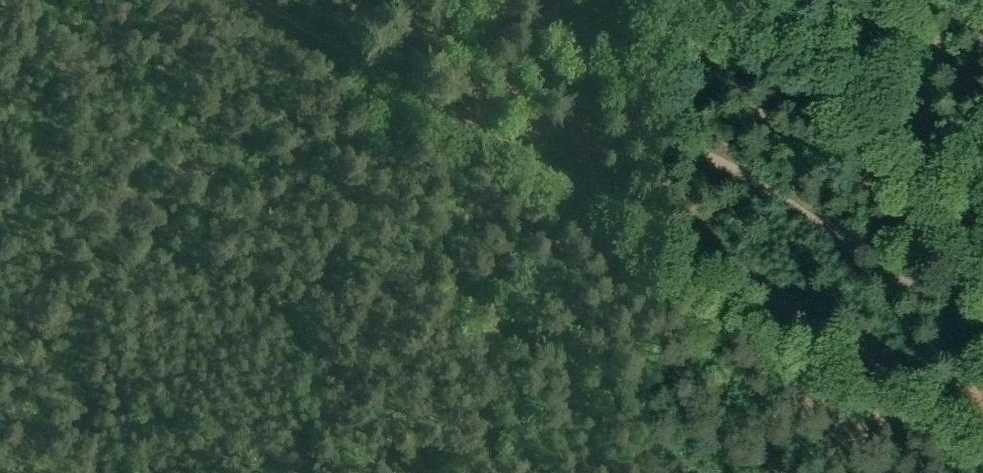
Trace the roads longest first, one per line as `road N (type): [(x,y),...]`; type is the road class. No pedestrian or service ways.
road 1 (track): [(982,423),(271,0)]
road 2 (track): [(982,308),(883,268),(746,176),(514,67),(378,28),(340,0)]

